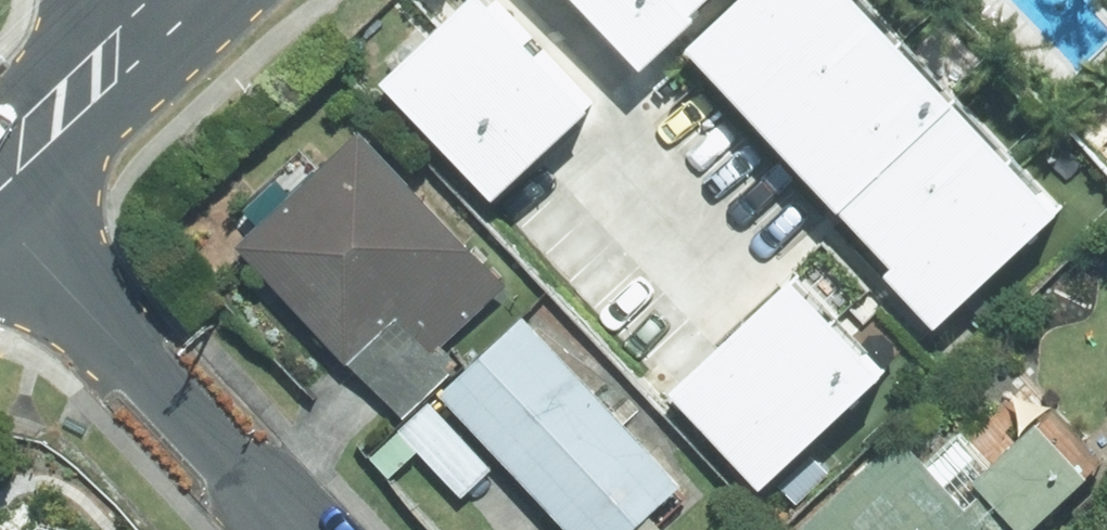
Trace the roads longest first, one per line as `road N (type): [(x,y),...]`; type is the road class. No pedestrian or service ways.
road 1 (residential): [(0,222),(286,529)]
road 2 (secondary): [(0,173),(173,5)]

